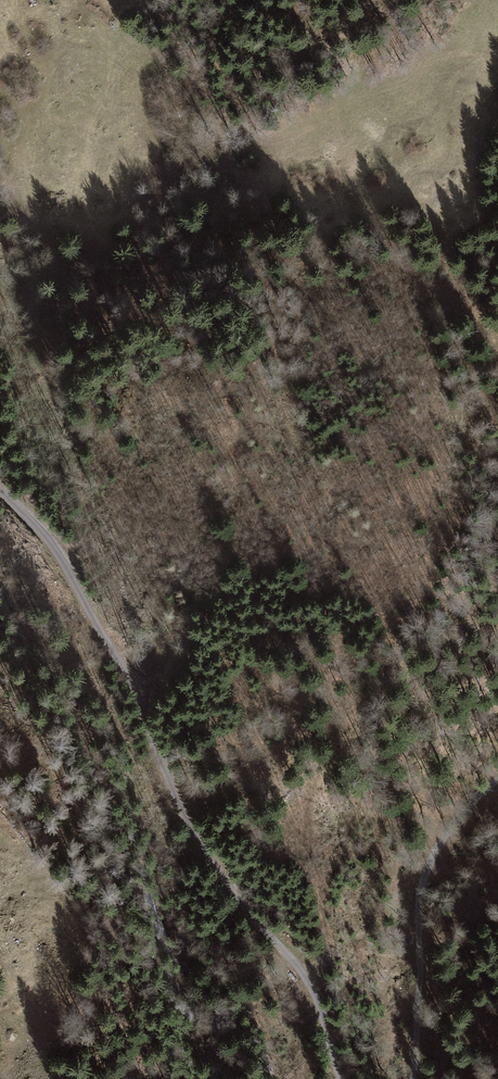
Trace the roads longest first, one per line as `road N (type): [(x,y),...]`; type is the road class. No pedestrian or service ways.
road 1 (unclassified): [(341,1078),(302,970),(218,874),(186,817),(138,693),(59,551),(0,482)]
road 2 (track): [(412,1078),(423,872),(451,821),(497,780)]
road 3 (track): [(285,145),(259,138),(132,39),(111,0)]

